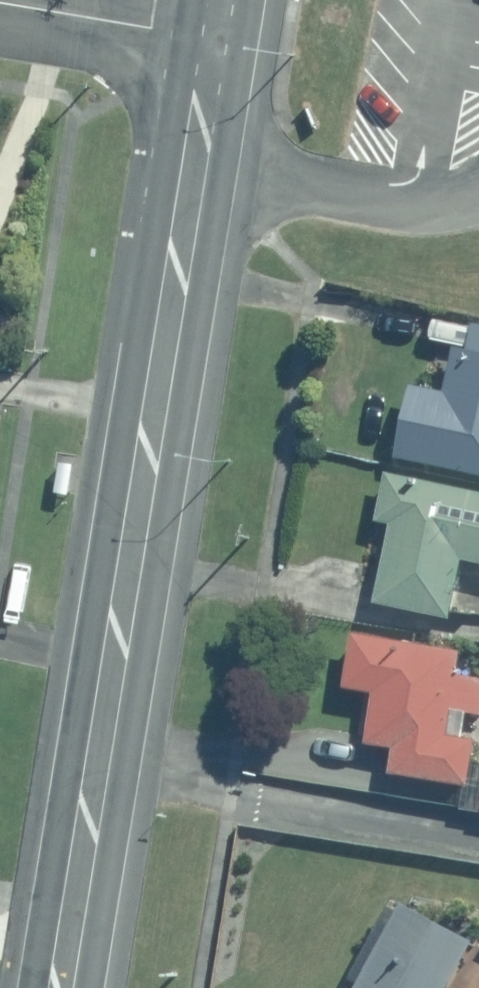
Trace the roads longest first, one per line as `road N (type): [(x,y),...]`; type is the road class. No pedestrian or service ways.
road 1 (secondary): [(88,779),(203,36)]
road 2 (residential): [(478,833),(88,779)]
road 3 (secondary): [(58,987),(88,779)]
road 4 (residential): [(0,1),(203,36)]

